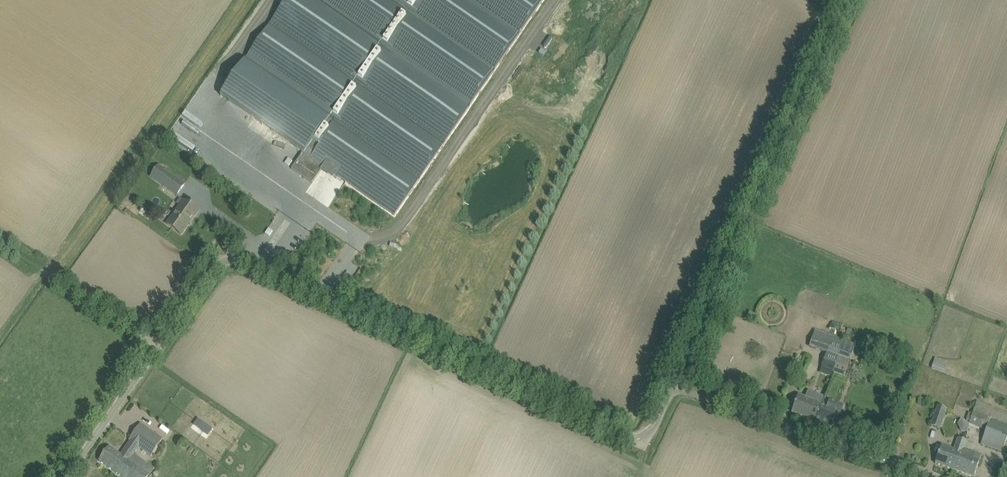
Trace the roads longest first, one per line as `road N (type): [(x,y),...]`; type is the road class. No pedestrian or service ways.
road 1 (unclassified): [(63,476),(214,264),(234,257),(253,260),(621,439),(643,435),(841,0)]
road 2 (track): [(155,344),(0,241)]

